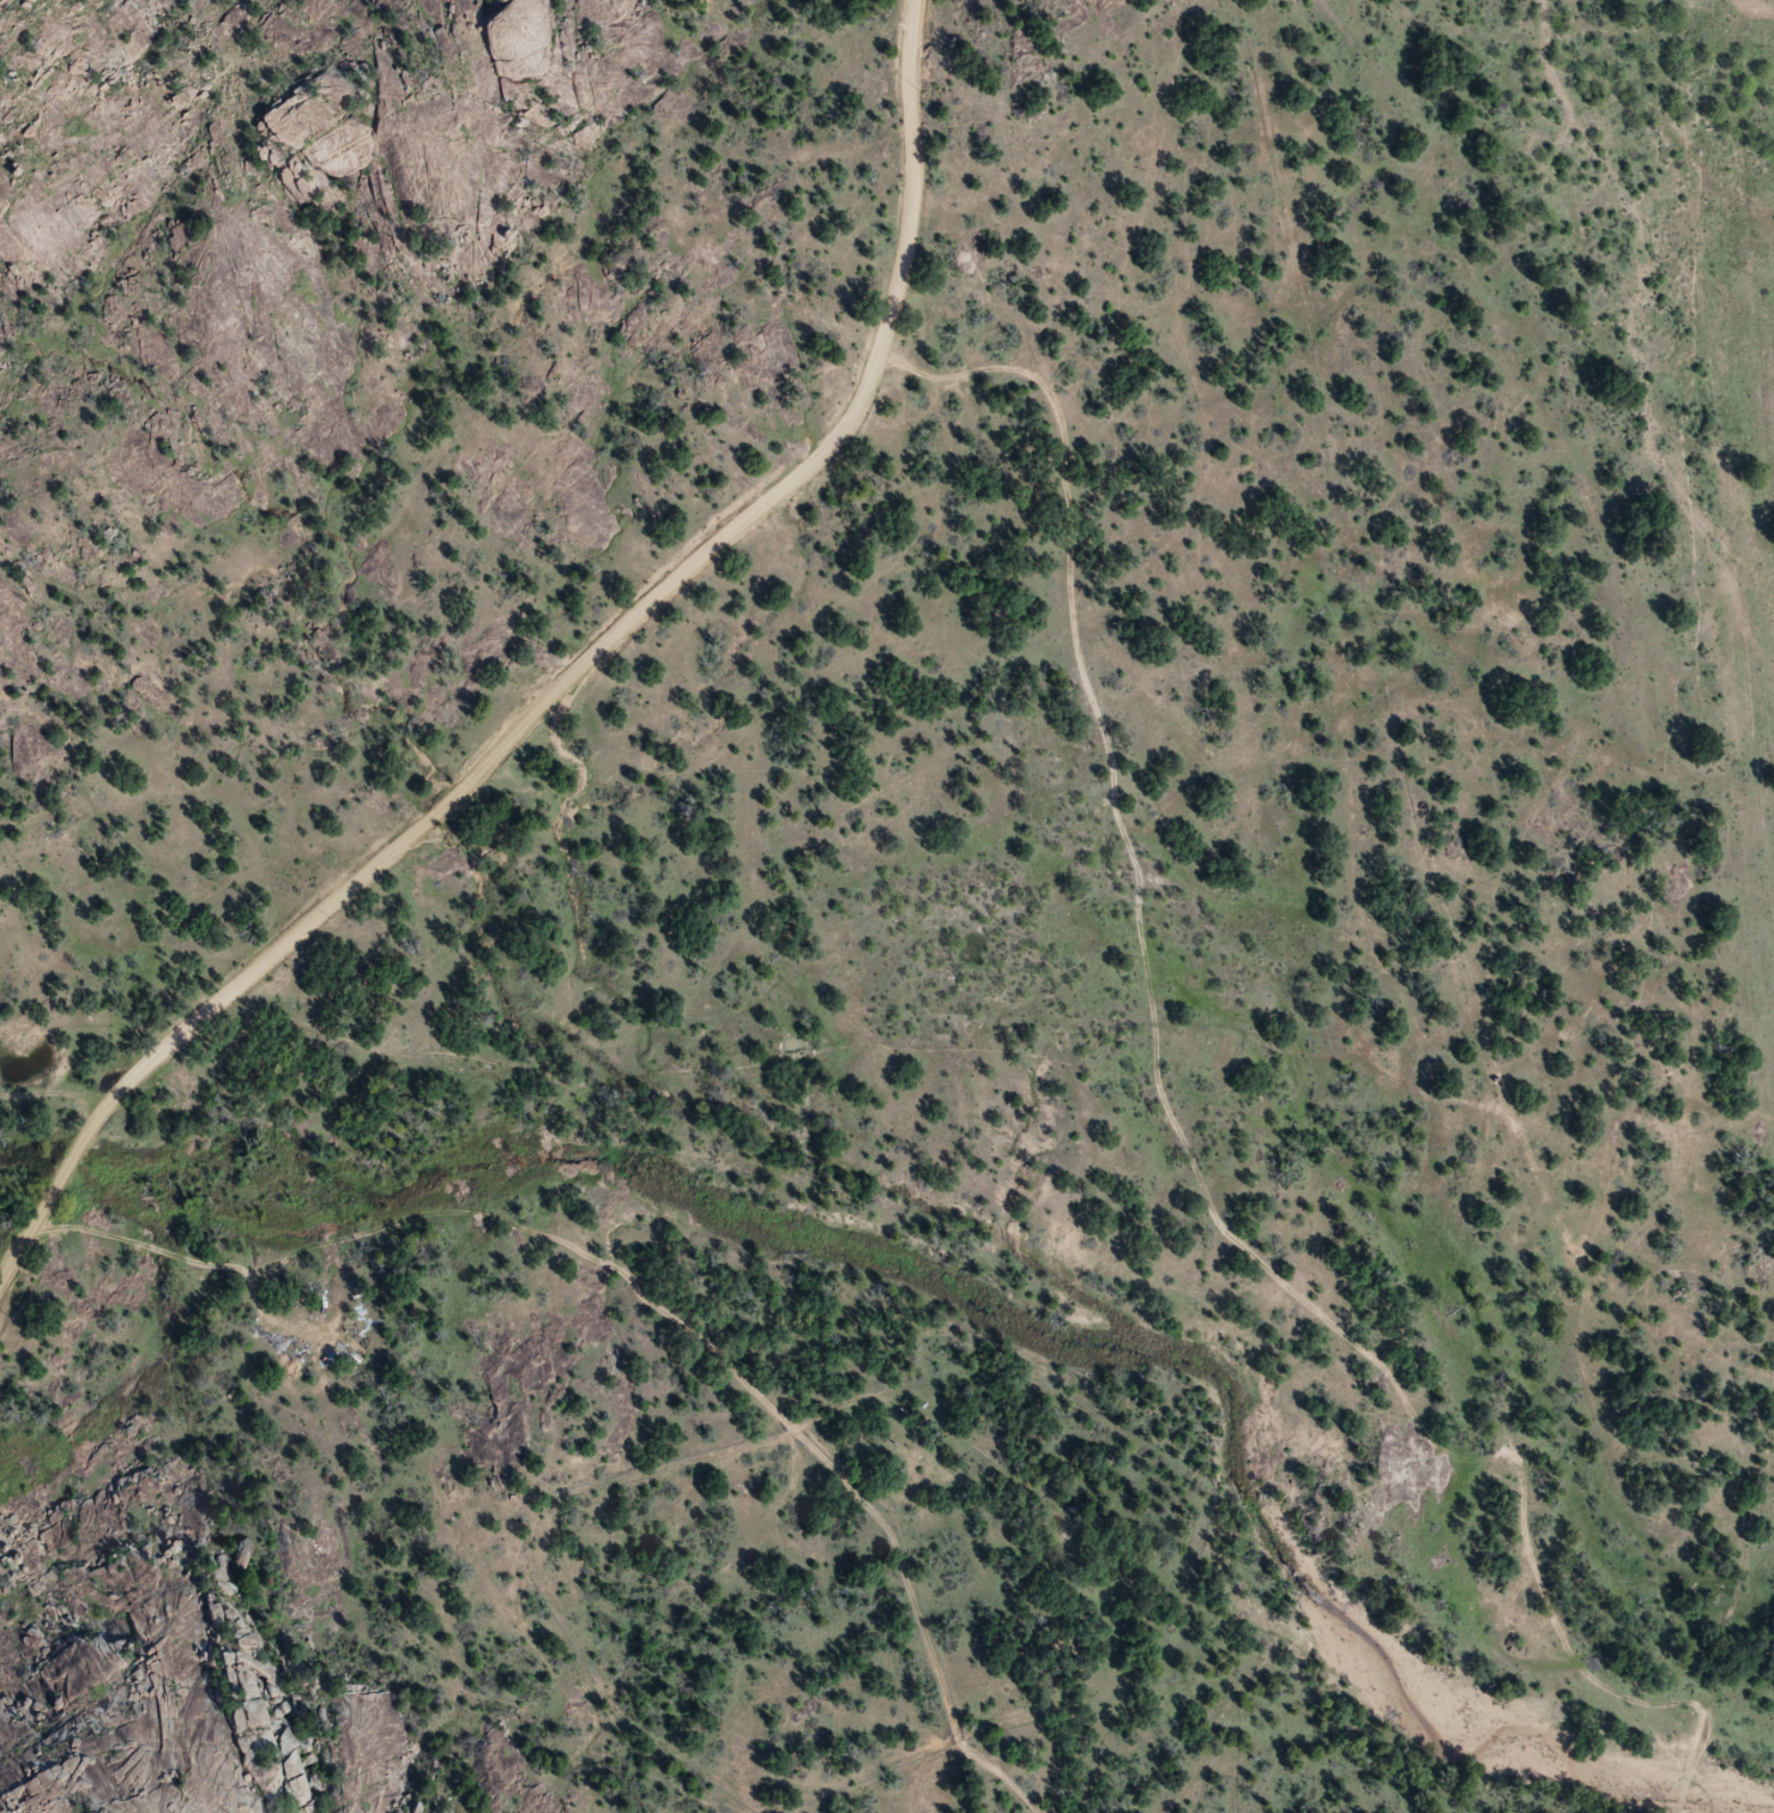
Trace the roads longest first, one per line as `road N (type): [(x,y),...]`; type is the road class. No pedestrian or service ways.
road 1 (residential): [(0,1284),(117,1093),(445,808),(652,602),(834,441),(862,392),(891,300),(905,203),(912,0)]

